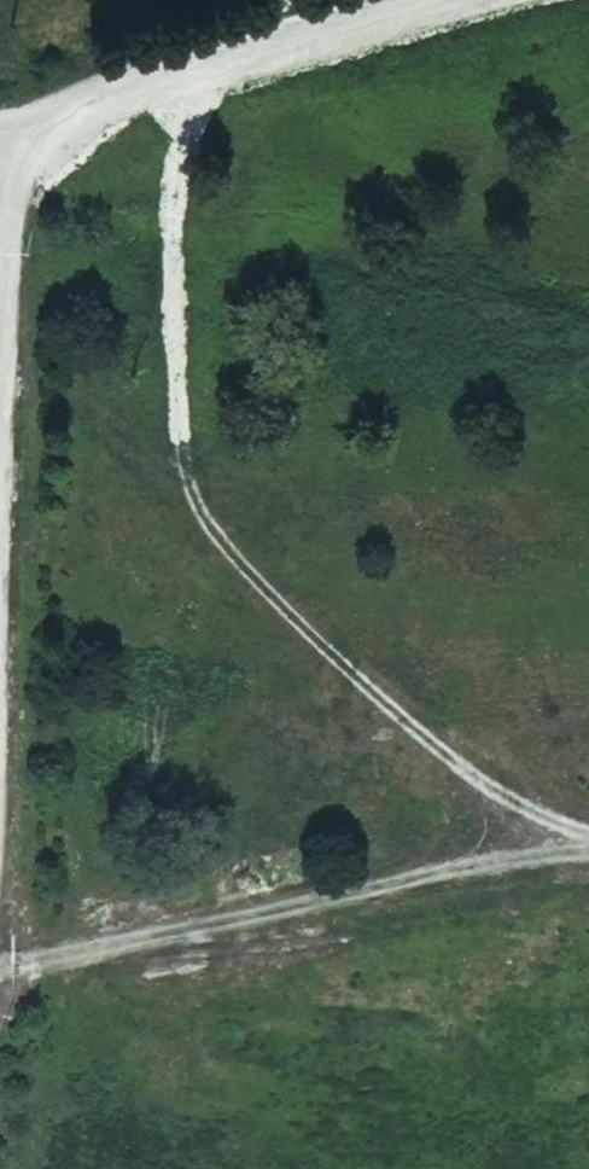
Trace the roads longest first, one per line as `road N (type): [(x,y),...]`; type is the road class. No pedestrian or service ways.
road 1 (track): [(0,144),(172,58),(379,0)]
road 2 (track): [(5,145),(0,278)]

